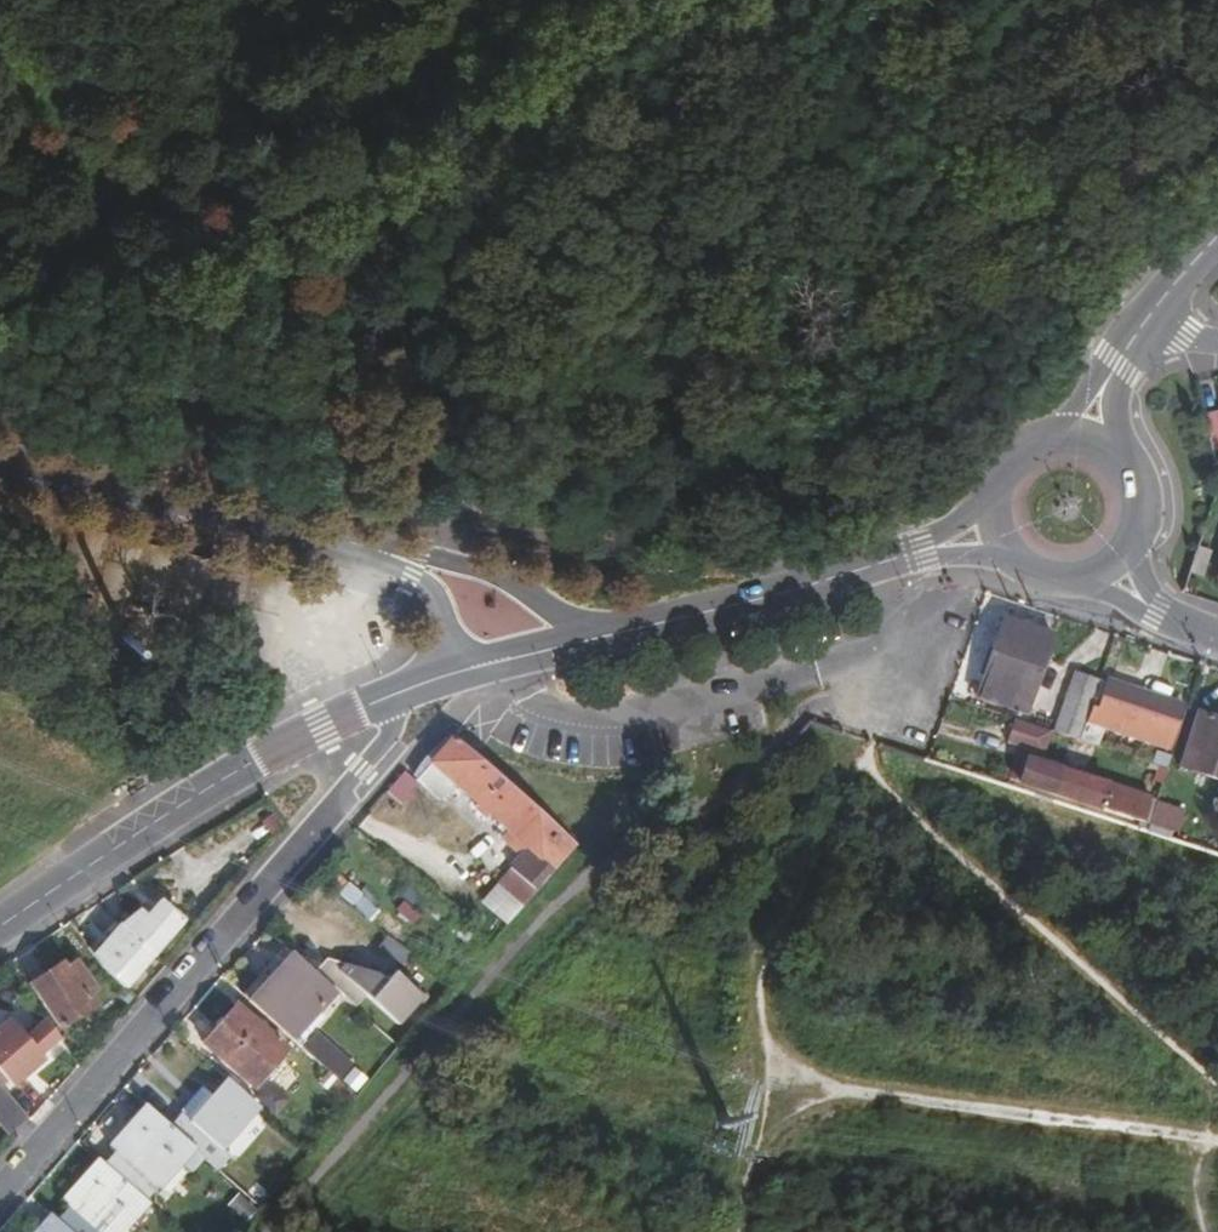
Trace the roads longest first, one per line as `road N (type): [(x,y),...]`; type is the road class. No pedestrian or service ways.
road 1 (track): [(885,709),(873,711),(870,759),(852,781),(765,962),(758,1000),(784,1070),(830,1091),(1217,1144)]
road 2 (residential): [(0,1193),(306,842),(388,735),(395,716),(388,697)]
road 3 (secondary): [(0,925),(255,763),(388,697)]
road 4 (residential): [(0,457),(397,555)]
road 5 (secondary): [(585,641),(930,548)]
road 6 (residential): [(585,641),(556,608),(487,572),(423,554),(397,555)]
road 7 (secondary): [(1109,573),(1141,534),(1141,484),(1129,462),(1087,434)]
road 8 (residential): [(397,555),(435,596),(455,674)]
road 9 (secondary): [(1087,434),(1062,432),(1017,451),(990,506)]
road 10 (secondary): [(455,674),(585,641)]
road 11 (secondary): [(1087,434),(1113,358),(1143,318)]
road 12 (residential): [(1217,632),(1159,612),(1109,573)]

